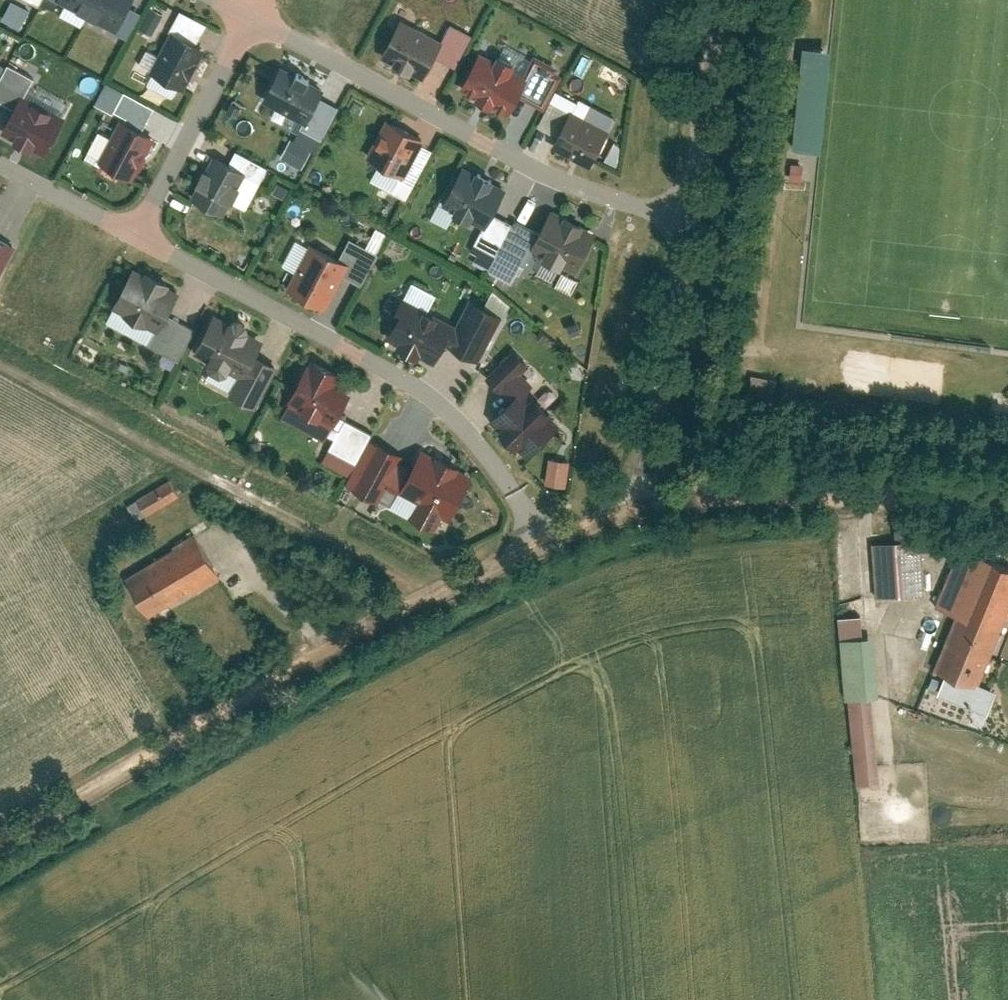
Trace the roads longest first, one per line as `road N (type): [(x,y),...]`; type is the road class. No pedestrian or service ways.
road 1 (unclassified): [(0,836),(421,596),(547,540)]
road 2 (residential): [(134,235),(453,415),(547,540)]
road 3 (track): [(0,362),(421,596)]
road 4 (residential): [(680,217),(519,156),(250,17)]
road 5 (residential): [(641,502),(813,493),(1007,502)]
road 6 (residential): [(641,502),(680,217)]
road 7 (residential): [(250,17),(134,235)]
road 8 (residential): [(680,217),(717,0)]
road 9 (residential): [(0,165),(134,235)]

